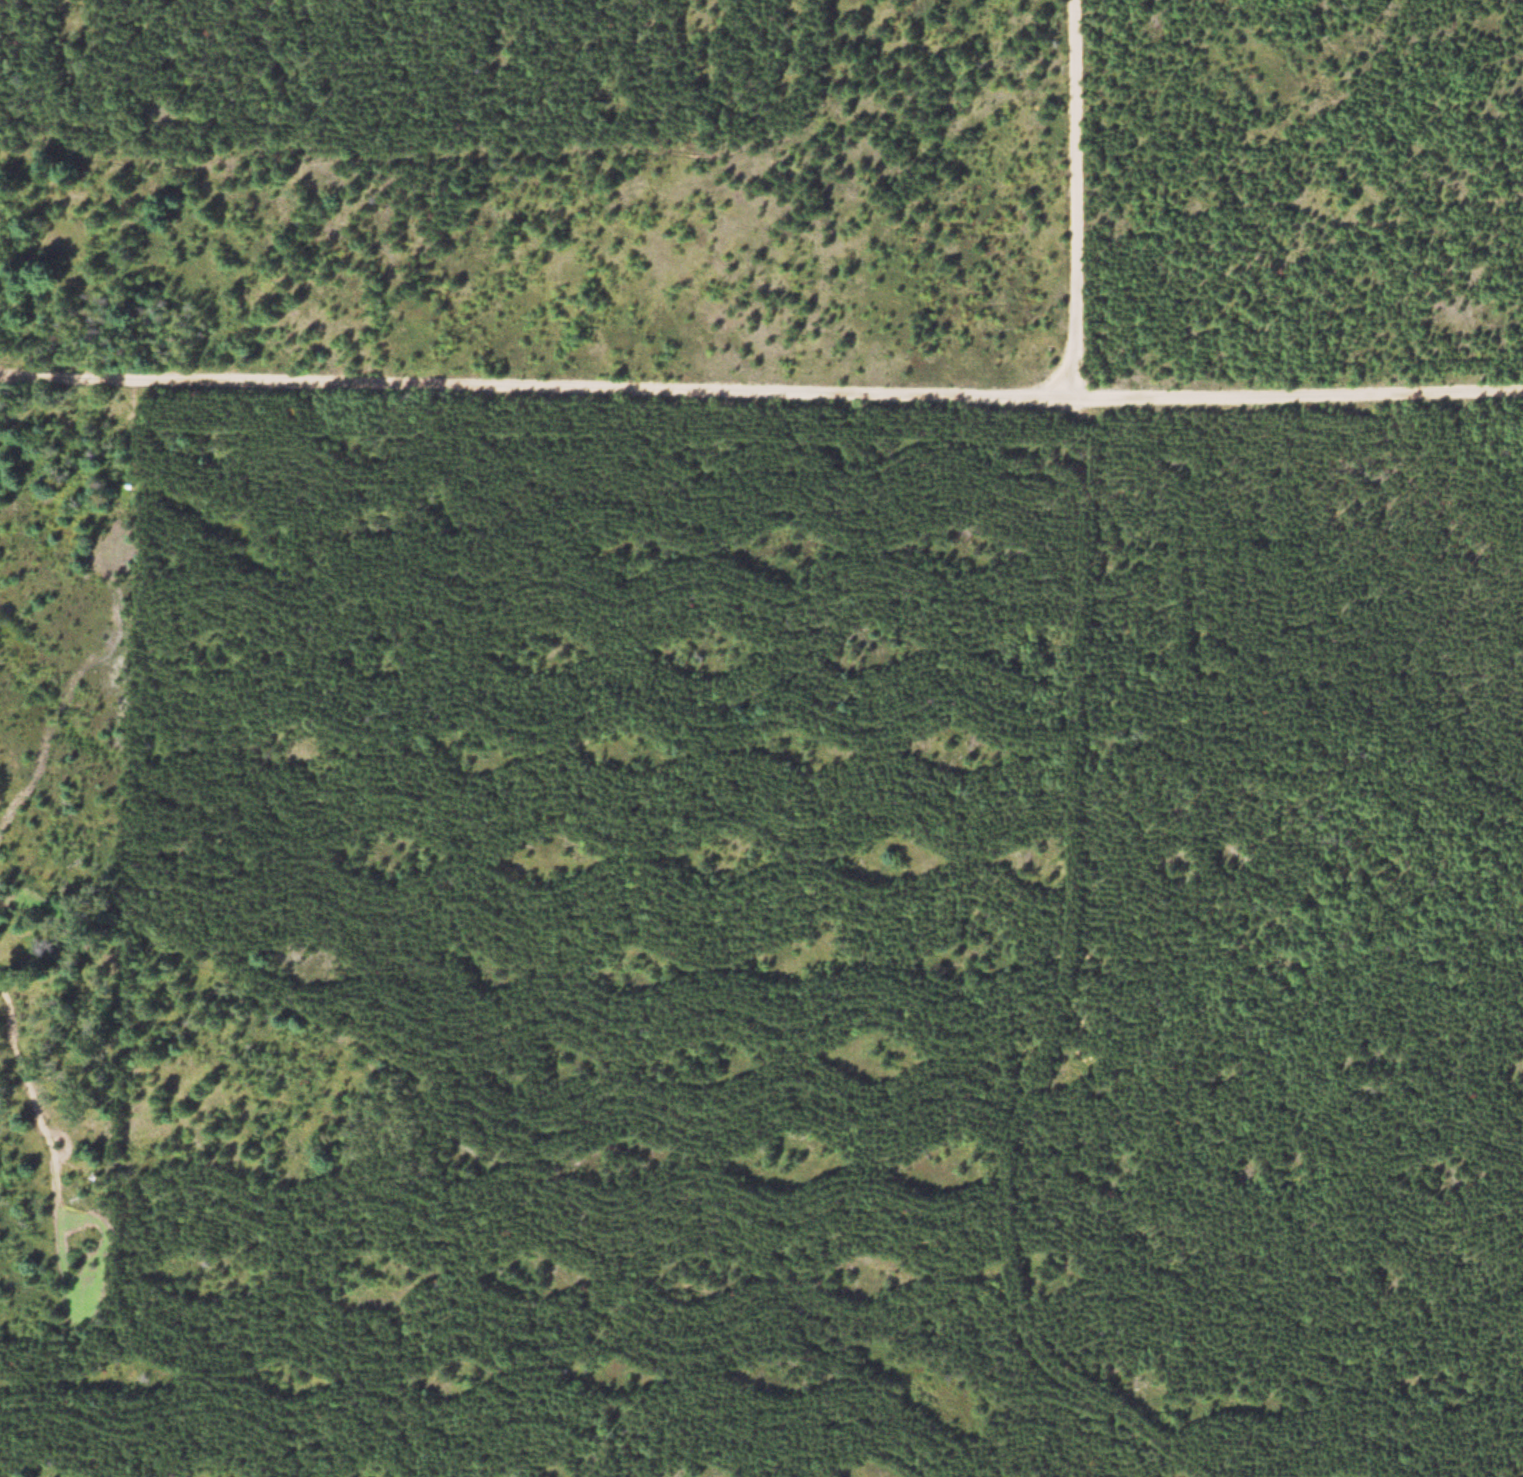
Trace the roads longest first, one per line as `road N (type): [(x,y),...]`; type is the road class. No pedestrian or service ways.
road 1 (track): [(1200,1476),(1156,1409),(1071,1377),(1011,1273),(998,1181),(1060,900),(1066,572),(1082,392),(1079,0)]
road 2 (residential): [(1522,387),(1082,392),(0,376)]

